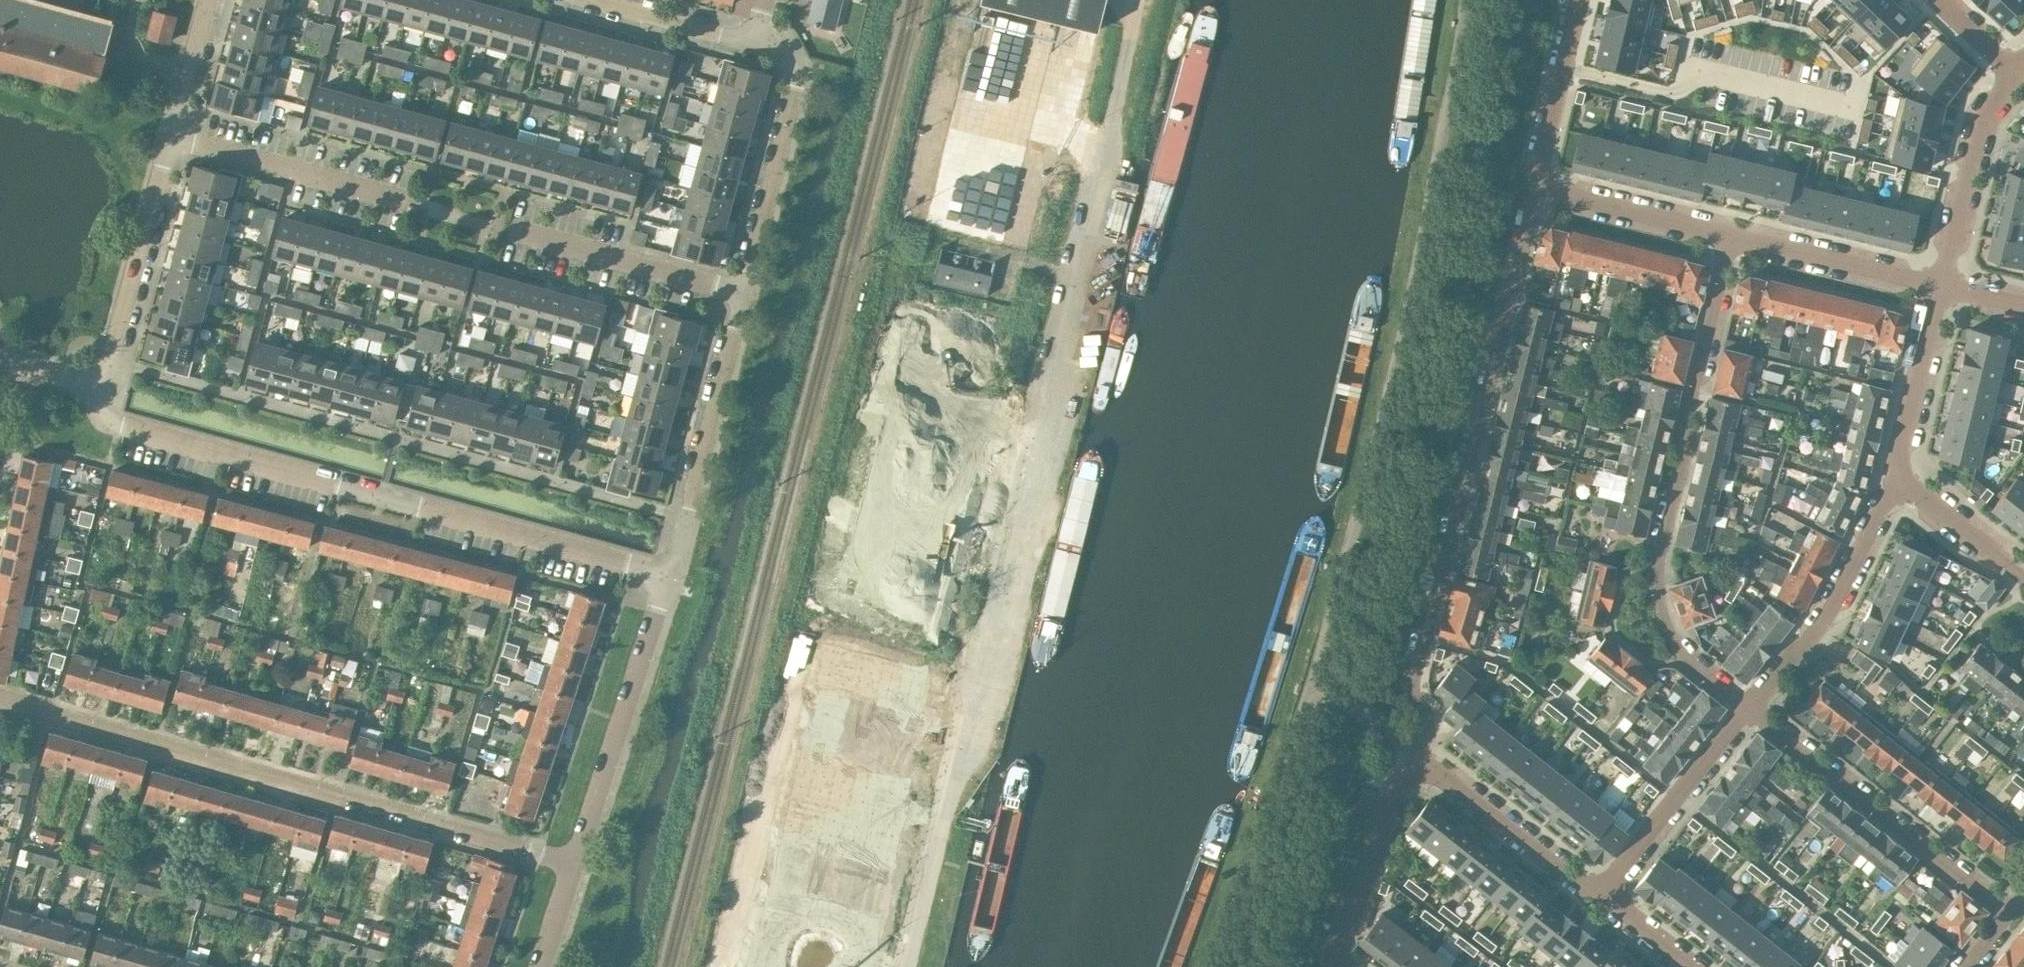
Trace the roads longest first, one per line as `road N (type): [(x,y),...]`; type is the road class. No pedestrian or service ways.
road 1 (unclassified): [(1313,679),(1393,390),(1465,0)]
road 2 (residential): [(669,572),(120,425),(102,408),(101,387)]
road 3 (residential): [(1422,756),(1413,680),(1532,201),(1546,183)]
road 4 (residential): [(1747,708),(1685,660),(1657,585),(1730,233)]
road 5 (residential): [(2009,912),(1747,708)]
road 6 (residential): [(575,861),(669,572)]
road 7 (unclassified): [(1214,966),(1313,679)]
road 8 (residential): [(743,293),(669,572)]
road 9 (residential): [(755,45),(787,53),(800,66),(743,293)]
road 10 (residential): [(1747,708),(1828,612),(1885,498),(1905,484)]
road 11 (residential): [(575,861),(323,784)]
road 12 (residential): [(170,136),(101,387)]
road 13 (residential): [(743,293),(506,228)]
road 14 (residential): [(406,199),(170,136)]
road 15 (residential): [(1422,756),(1577,882),(1608,882)]
road 16 (unclassified): [(904,966),(959,742)]
road 17 (residential): [(1343,966),(1341,942),(1394,791),(1422,756)]
road 18 (residential): [(2015,75),(1982,116),(1941,283)]
road 19 (residential): [(1608,882),(1747,708)]
road 20 (residential): [(1941,283),(1730,233)]
road 21 (residential): [(1905,484),(1899,446),(1941,283)]
road 22 (residential): [(1730,233),(1546,183)]
road 23 (residential): [(1546,183),(1542,157),(1580,0)]
road 24 (residential): [(589,0),(755,45)]
road 25 (residential): [(156,737),(0,697)]
road 26 (residential): [(1905,484),(2023,577)]
road 27 (residential): [(208,0),(170,136)]
road 28 (unclassified): [(1422,756),(1313,679)]
road 29 (residential): [(1608,882),(1616,905),(1694,966)]

